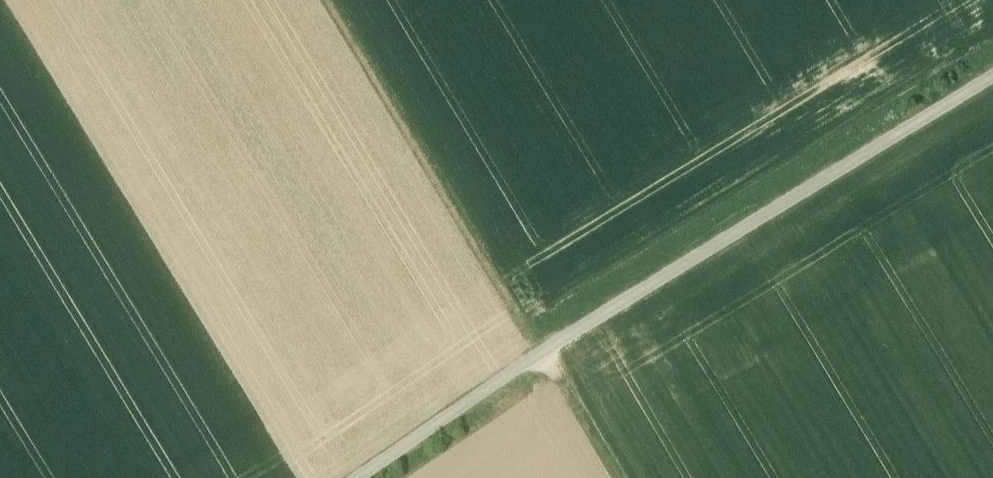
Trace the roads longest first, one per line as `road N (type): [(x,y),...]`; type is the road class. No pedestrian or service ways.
road 1 (track): [(358,477),(541,351),(992,76)]
road 2 (track): [(328,0),(618,477)]

